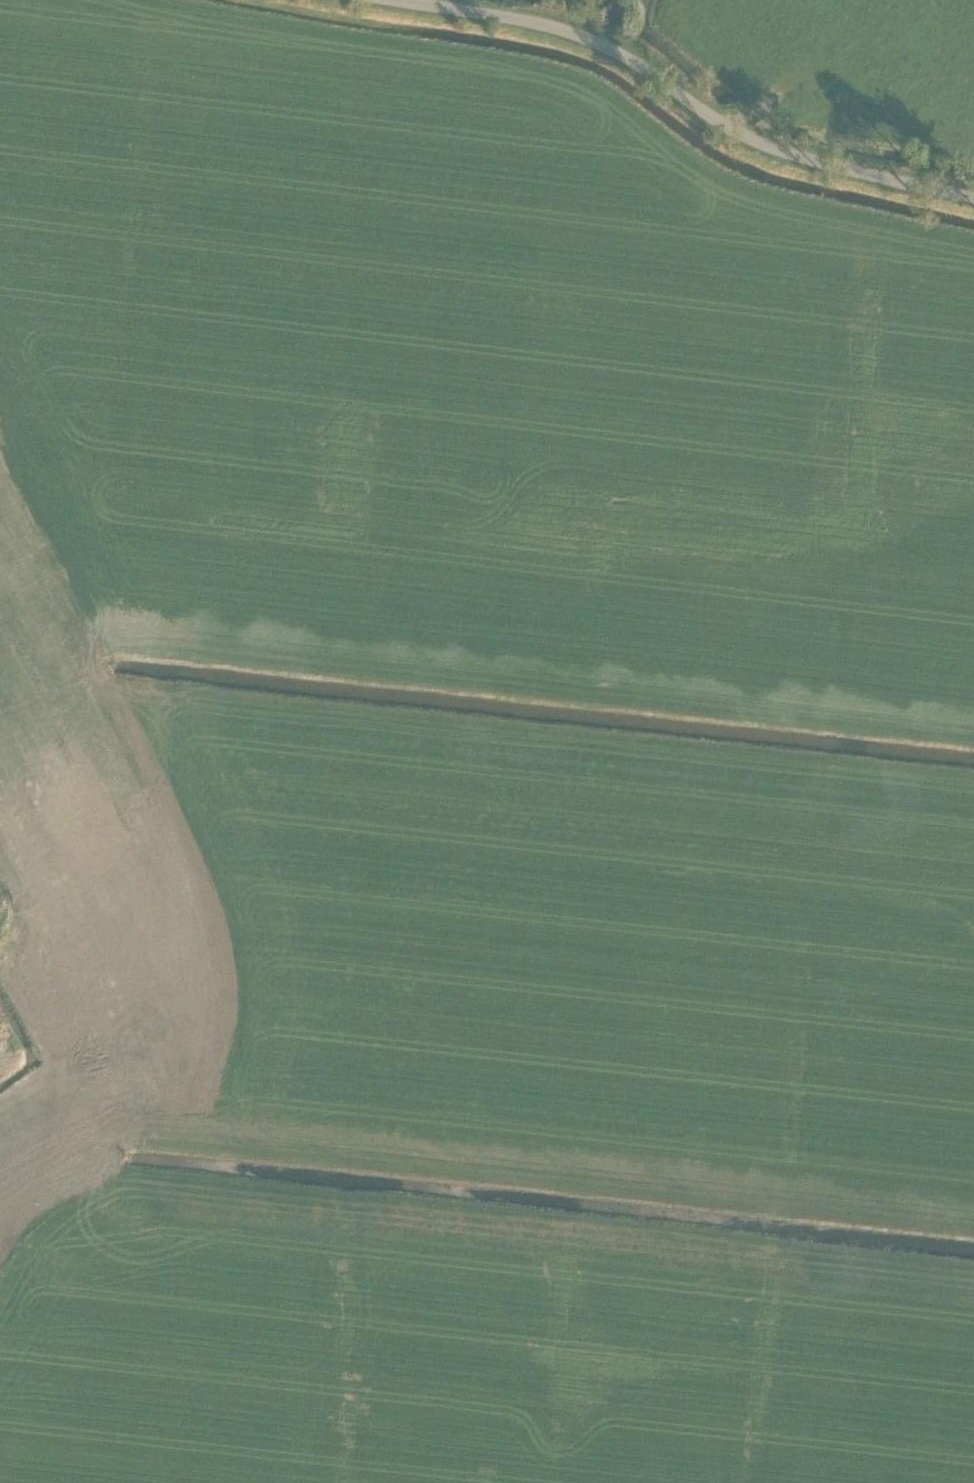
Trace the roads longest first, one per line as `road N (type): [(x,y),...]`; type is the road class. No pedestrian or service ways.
road 1 (unclassified): [(973,197),(774,149),(719,123),(646,69),(564,32),(395,0)]

